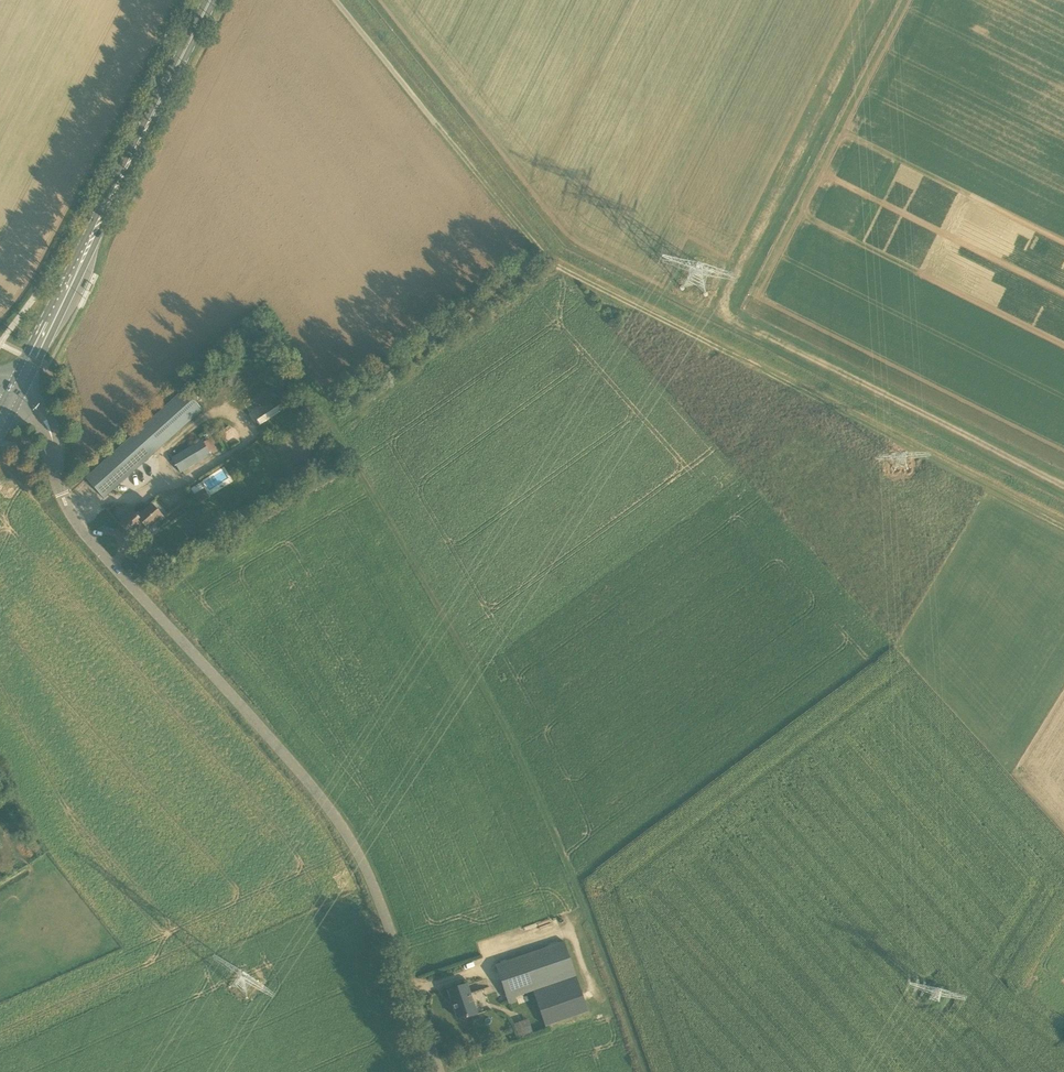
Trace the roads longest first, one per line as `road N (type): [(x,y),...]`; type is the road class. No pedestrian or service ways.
road 1 (tertiary): [(441,1071),(363,859),(340,819),(75,520),(62,494),(52,435)]
road 2 (track): [(645,1071),(519,750),(325,417)]
road 3 (track): [(541,251),(1063,528)]
road 4 (primary): [(20,382),(208,0)]
road 5 (track): [(436,123),(541,251)]
road 6 (unclassified): [(334,0),(436,123)]

